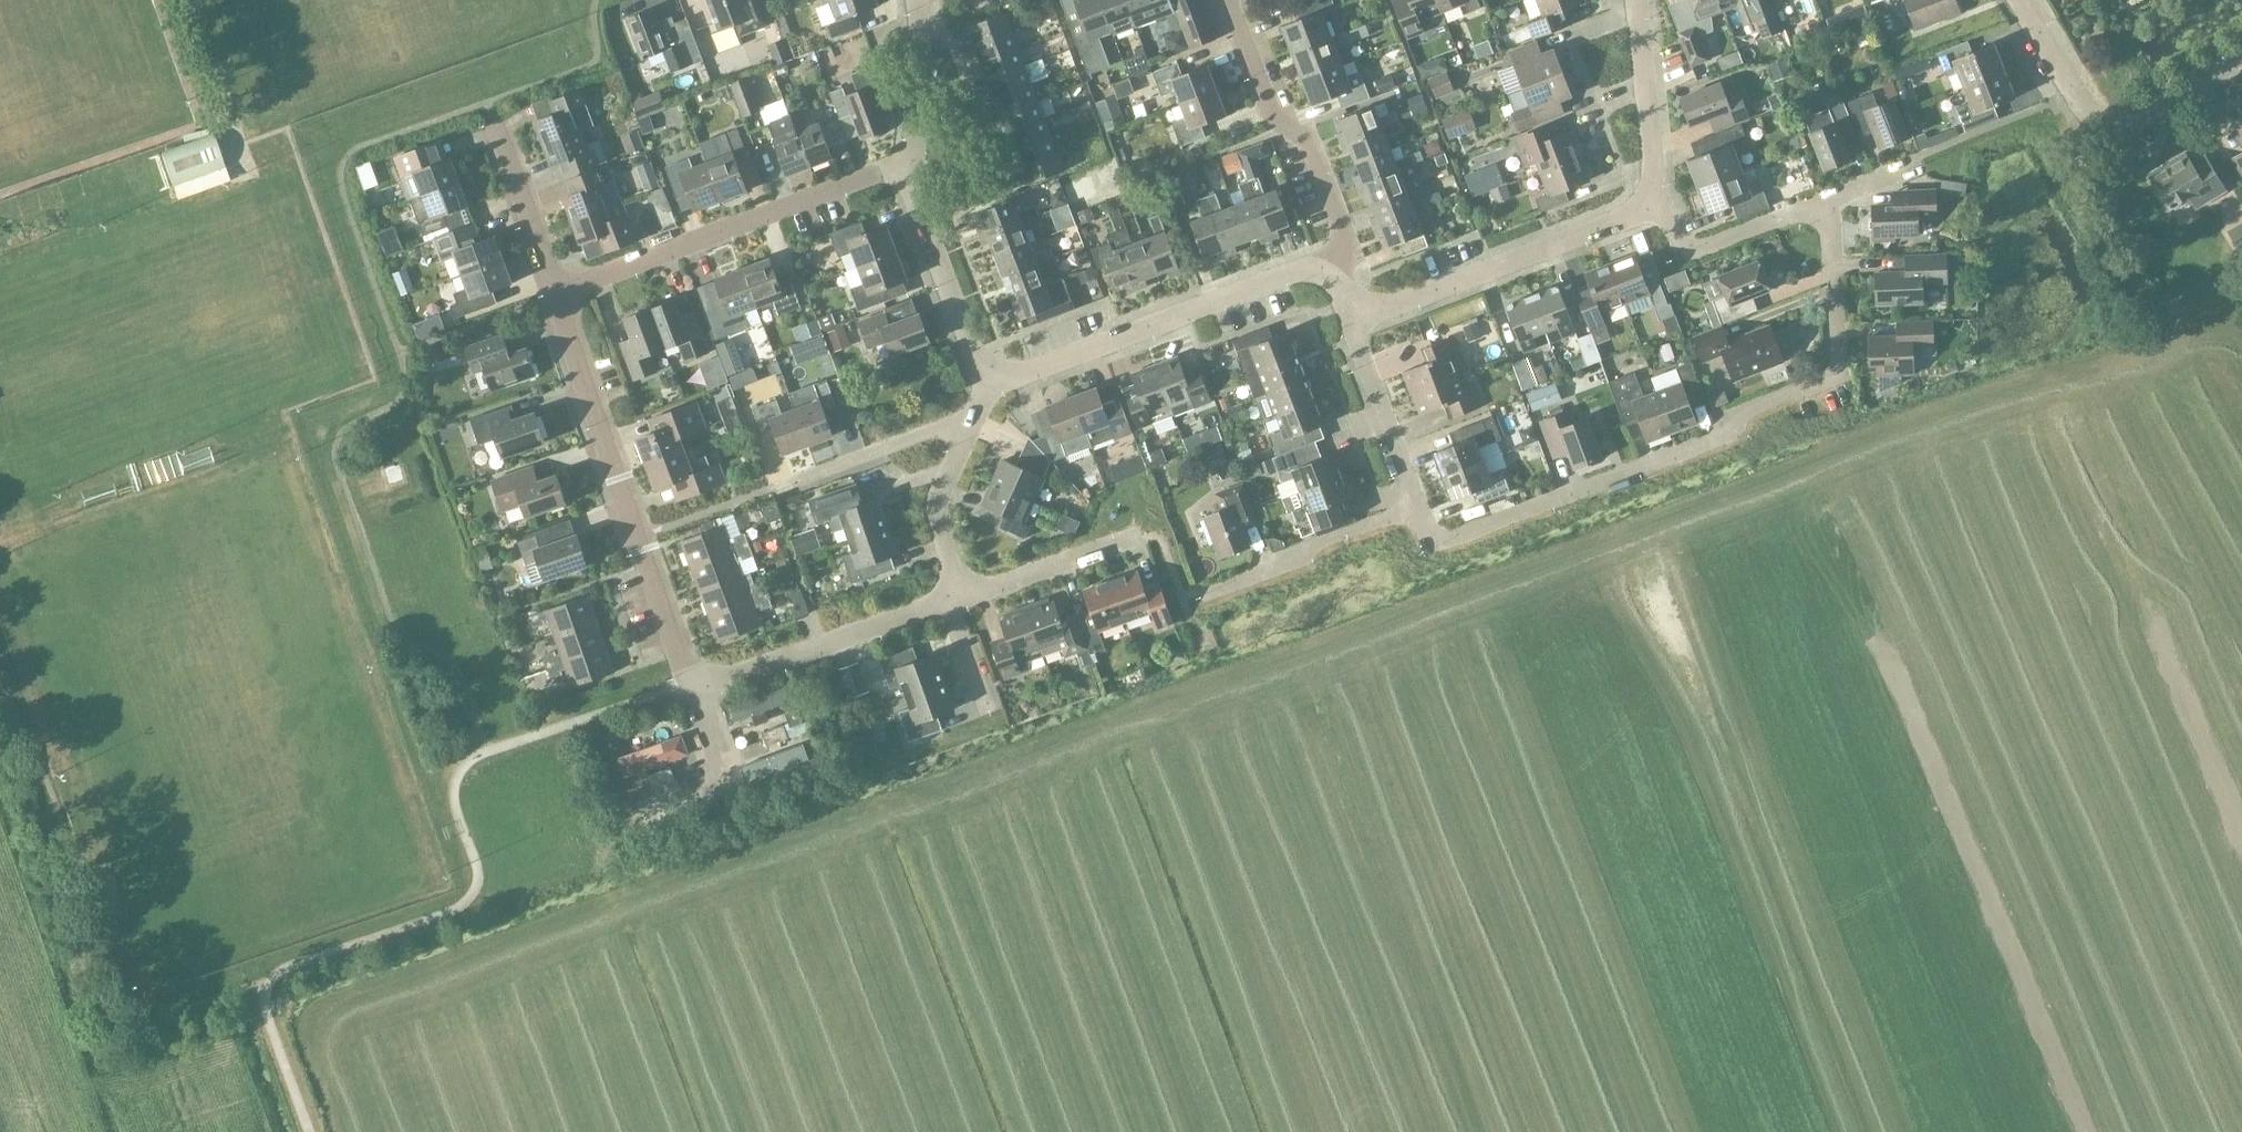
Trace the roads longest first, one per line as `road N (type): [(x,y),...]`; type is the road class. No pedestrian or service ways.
road 1 (residential): [(1418,505),(1439,540),(1456,536),(1727,436),(1746,411),(1833,373),(1831,199)]
road 2 (residential): [(689,685),(568,338),(570,301)]
road 3 (residential): [(570,301),(590,280),(873,174),(911,167)]
road 4 (residential): [(993,373),(1031,370),(1297,271),(1326,277)]
road 5 (residential): [(1356,320),(1663,203)]
road 6 (residential): [(1326,277),(1350,246),(1308,142),(1271,112),(1228,0)]
road 7 (residential): [(689,685),(739,676),(949,601)]
road 8 (residential): [(1201,594),(1418,505)]
road 9 (residential): [(993,373),(971,347),(914,194),(911,167)]
road 10 (residential): [(773,490),(974,415)]
road 11 (residential): [(1663,203),(1683,255),(1831,199)]
road 12 (residential): [(1663,203),(1637,0)]
road 13 (residential): [(1356,320),(1418,505)]
road 14 (residential): [(964,595),(936,508),(974,415)]
road 15 (residential): [(570,301),(548,268),(498,135)]
road 16 (residential): [(964,595),(1135,536)]
road 17 (residential): [(911,167),(918,0)]
road 18 (residential): [(2114,123),(2090,113),(2020,0)]
road 19 (residential): [(2114,123),(2142,118),(2241,58)]

